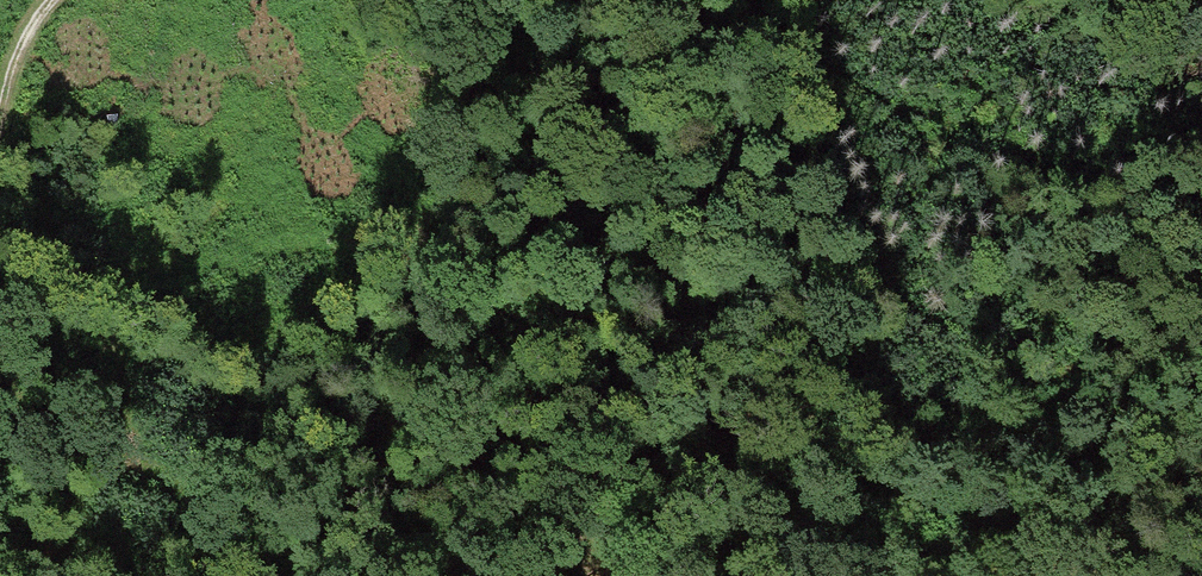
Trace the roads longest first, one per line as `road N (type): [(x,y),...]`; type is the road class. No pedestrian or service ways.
road 1 (track): [(0,310),(135,281),(368,249),(595,233),(846,279),(944,321),(1093,416)]
road 2 (track): [(675,0),(1052,172),(1127,227),(1201,336)]
road 3 (track): [(78,0),(0,103)]

